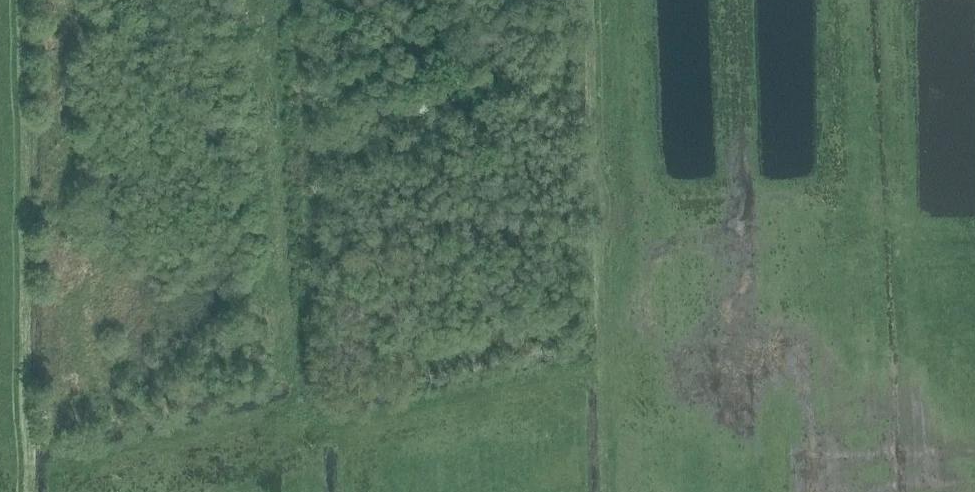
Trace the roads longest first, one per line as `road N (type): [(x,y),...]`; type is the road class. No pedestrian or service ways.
road 1 (track): [(298,0),(311,372)]

